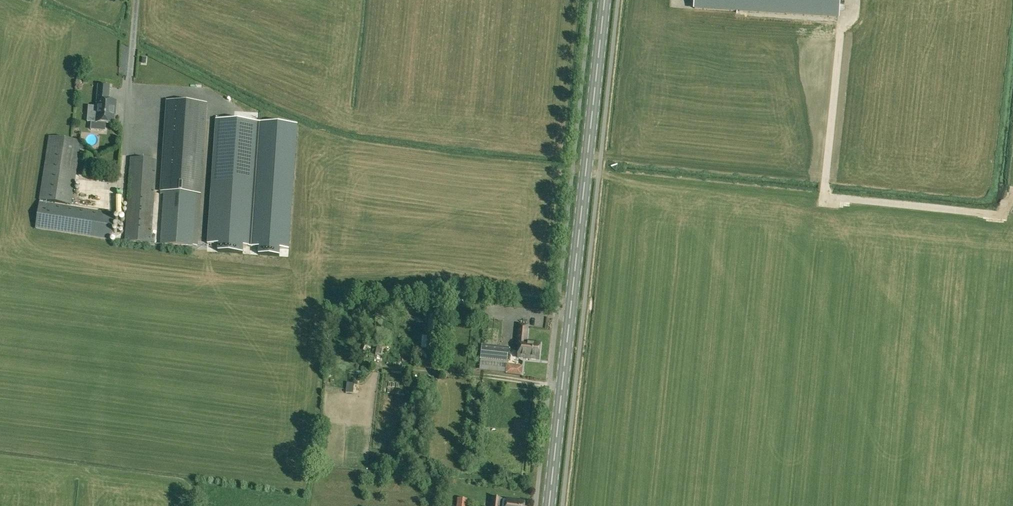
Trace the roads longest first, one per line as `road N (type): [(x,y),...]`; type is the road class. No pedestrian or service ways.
road 1 (secondary): [(549,505),(604,0)]
road 2 (track): [(823,194),(839,29),(850,0)]

